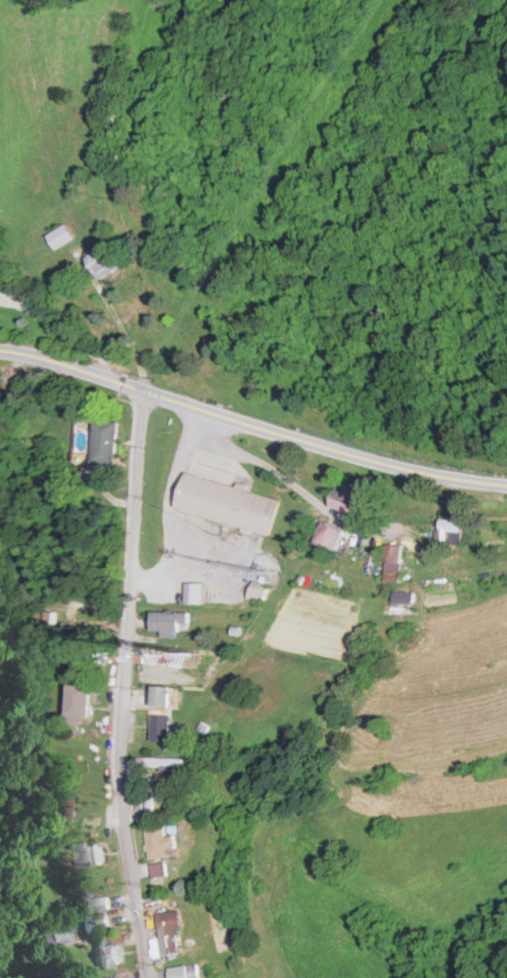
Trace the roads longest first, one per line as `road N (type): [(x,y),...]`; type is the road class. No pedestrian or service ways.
road 1 (residential): [(146,389),(116,780),(149,977)]
road 2 (tertiary): [(0,346),(301,441),(422,473),(506,482)]

